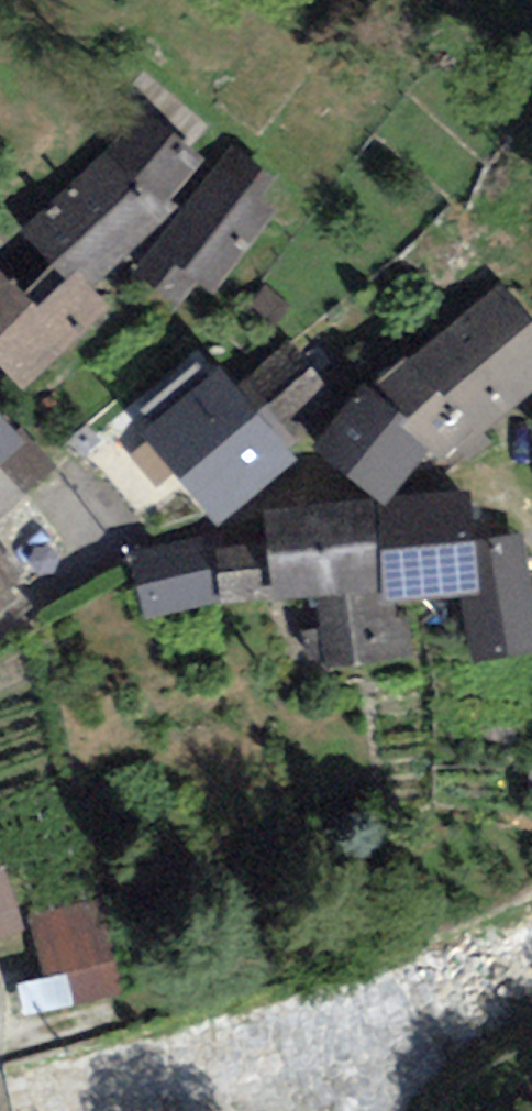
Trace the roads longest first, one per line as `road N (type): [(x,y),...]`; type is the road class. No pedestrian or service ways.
road 1 (residential): [(0,626),(127,545)]

